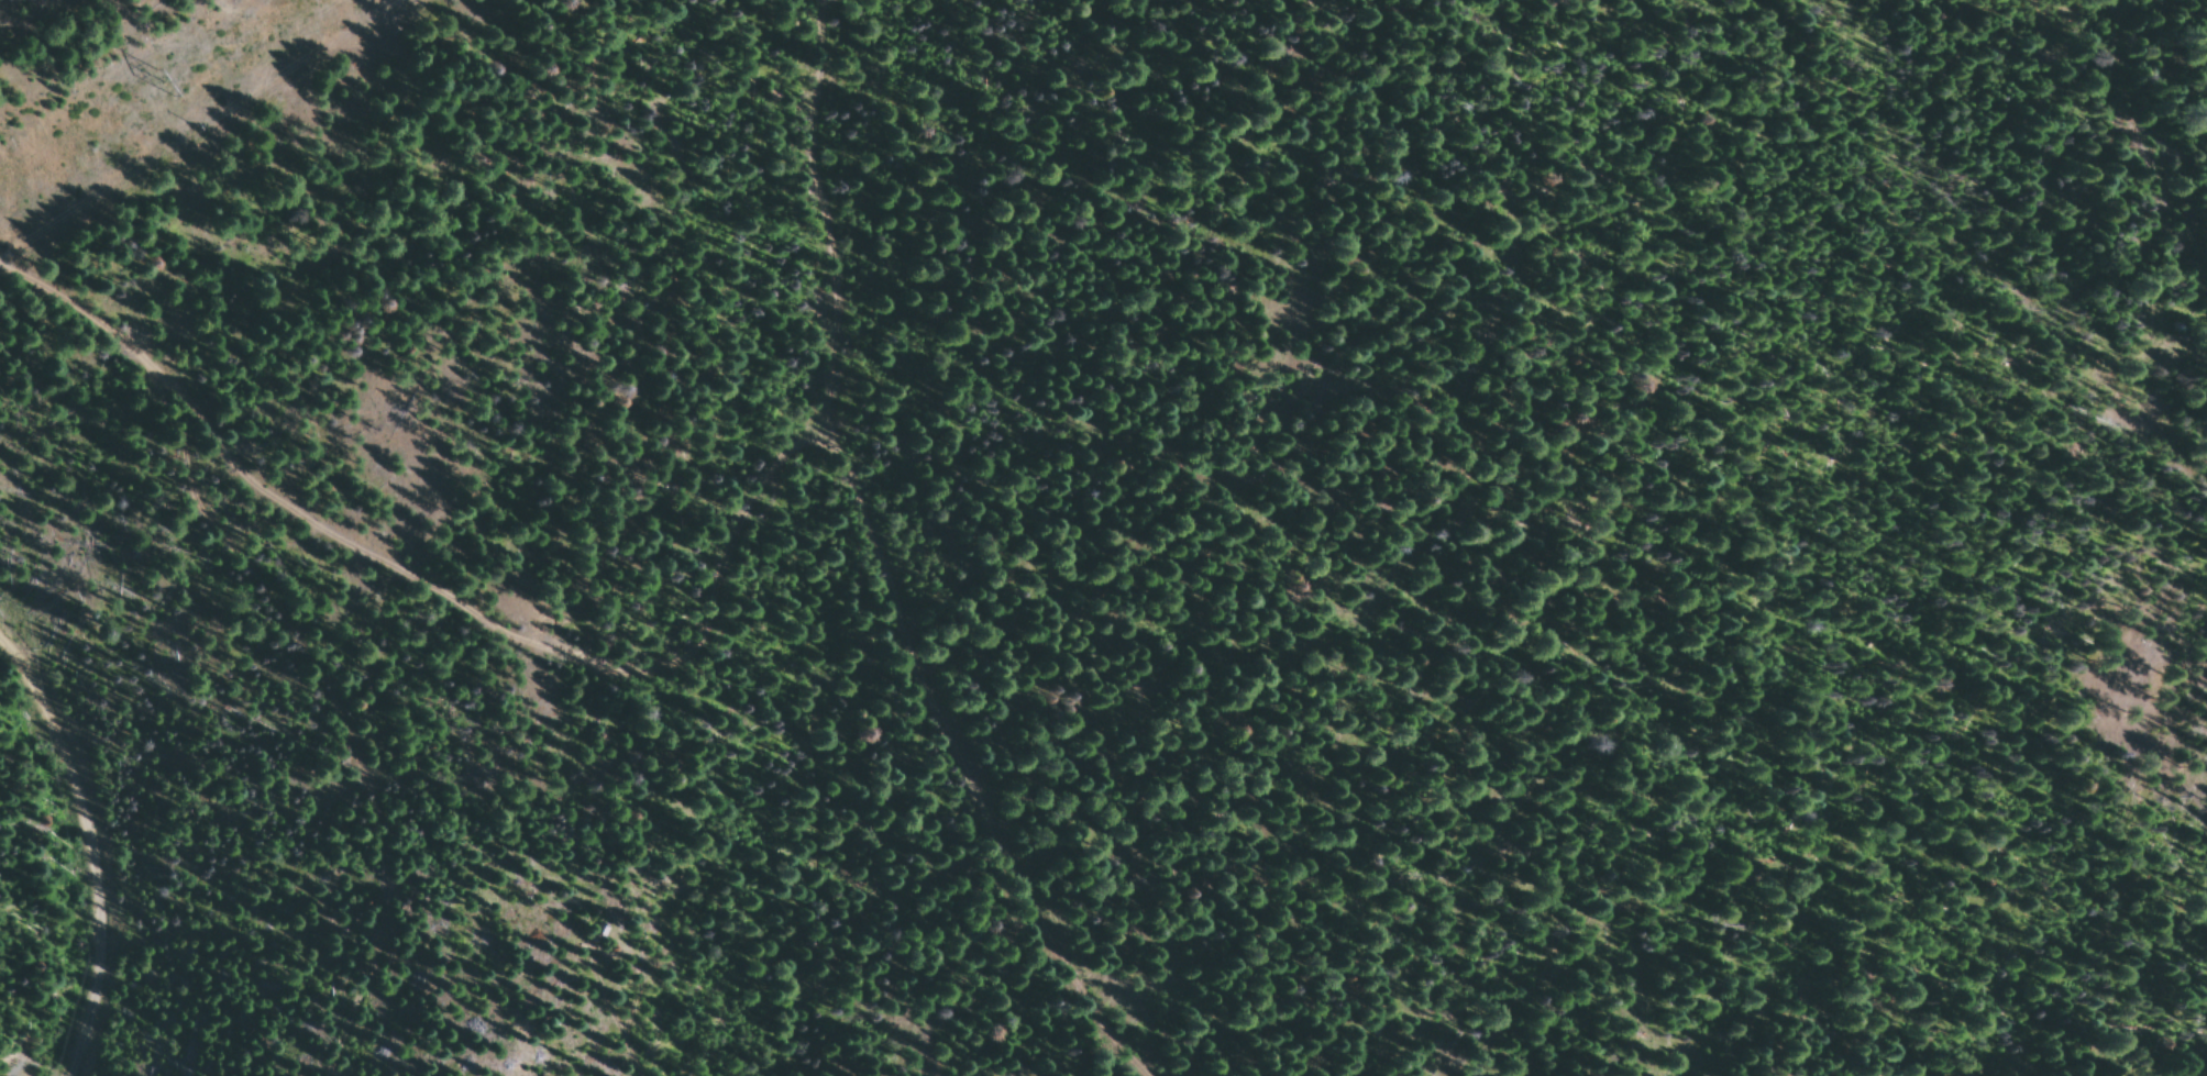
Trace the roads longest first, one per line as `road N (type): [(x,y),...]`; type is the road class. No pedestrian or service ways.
road 1 (track): [(0,303),(63,335),(286,513),(318,591),(462,710),(613,664),(731,591),(796,585),(953,802),(1013,966),(1090,1075)]
road 2 (track): [(885,0),(908,296),(902,395),(840,581),(815,611)]
road 3 (track): [(99,1075),(147,933),(147,835),(63,677),(0,617)]

